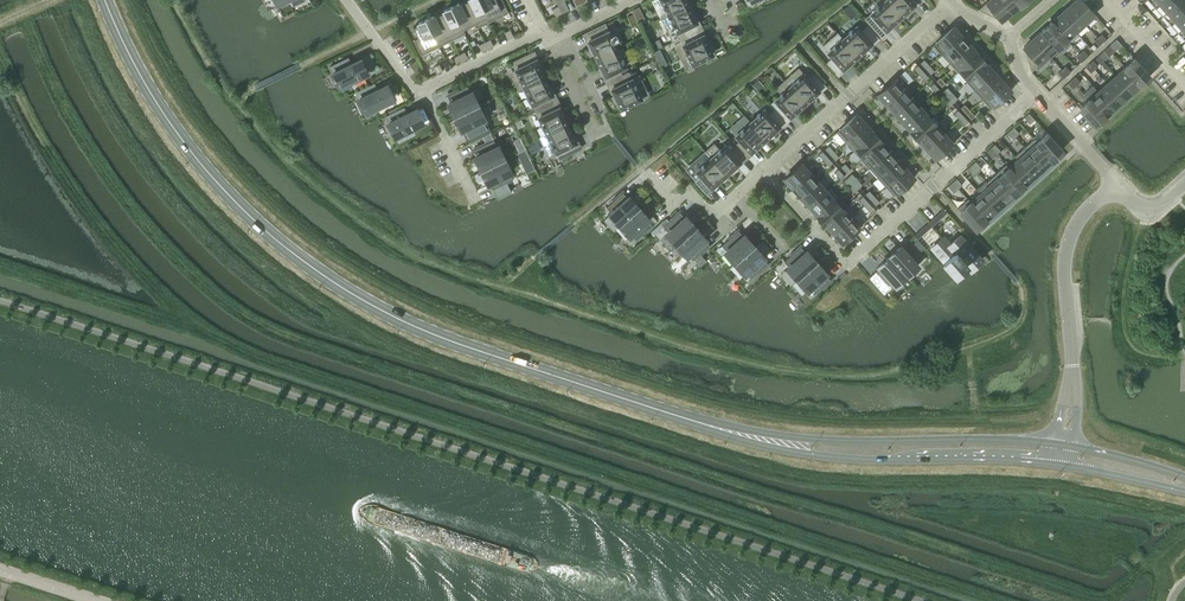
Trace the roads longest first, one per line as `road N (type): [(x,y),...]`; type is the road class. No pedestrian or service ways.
road 1 (secondary): [(106,0),(126,50),(186,148),(243,210),(343,289),(404,323),(770,441),(888,453),(1063,456)]
road 2 (residential): [(765,172),(846,263),(1036,94)]
road 3 (unclassified): [(1063,456),(1073,380),(1067,248),(1083,213),(1117,185)]
road 4 (residential): [(951,3),(765,172)]
road 5 (residential): [(423,89),(543,30),(548,41),(632,0)]
road 6 (residential): [(765,172),(713,217),(689,191),(671,206),(643,173)]
road 7 (residential): [(476,202),(423,89)]
road 8 (secondary): [(1063,456),(1184,484)]
road 9 (residential): [(347,0),(417,92),(423,89)]
road 10 (residential): [(1117,185),(1036,94)]

